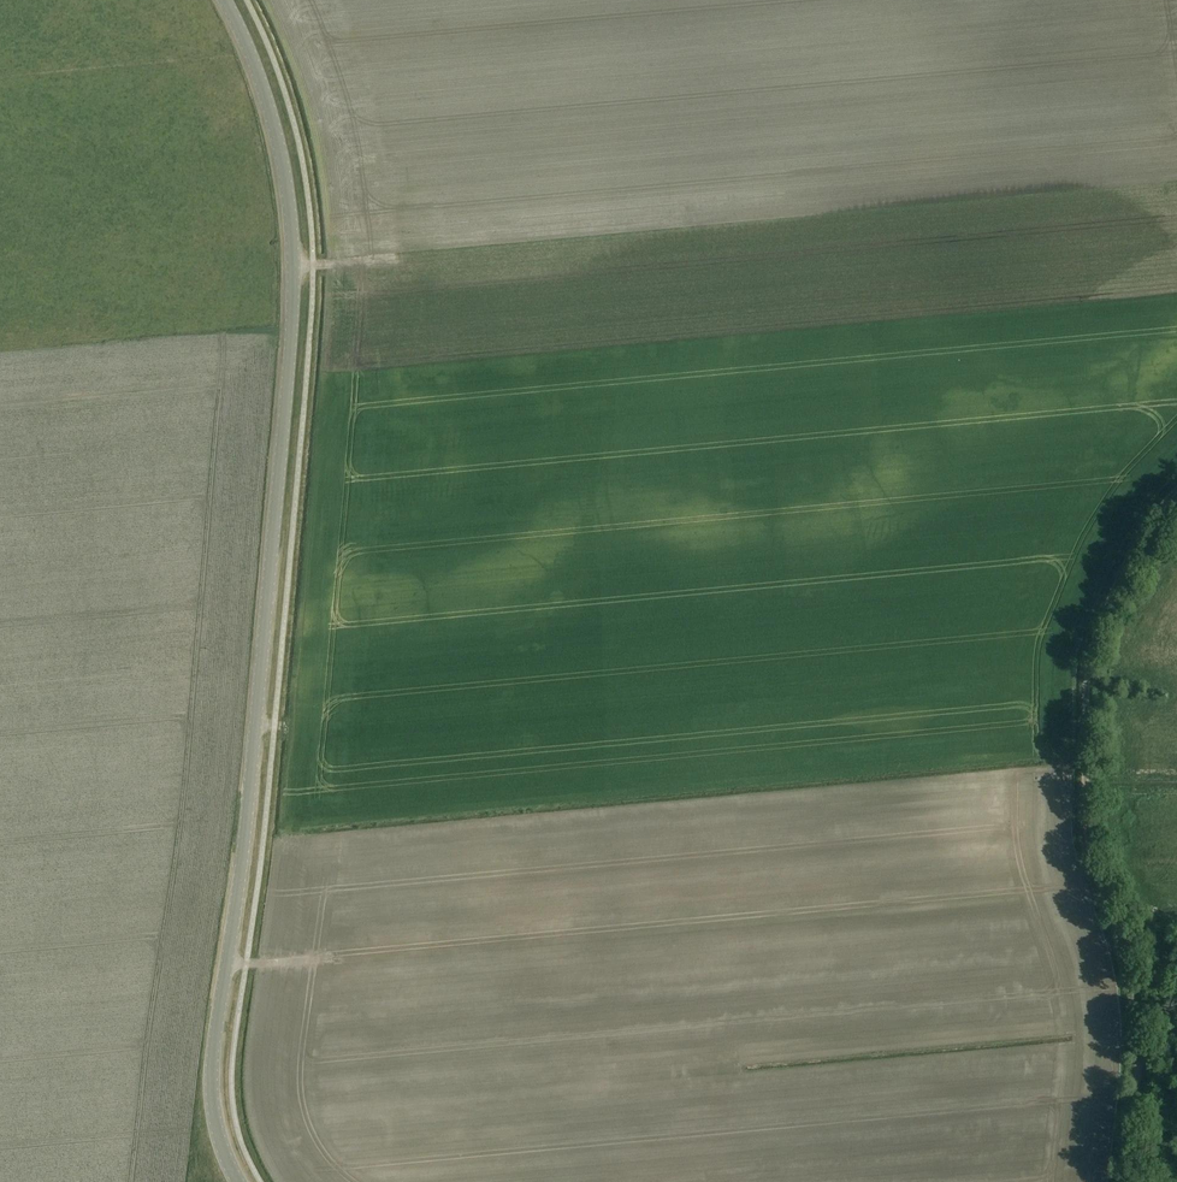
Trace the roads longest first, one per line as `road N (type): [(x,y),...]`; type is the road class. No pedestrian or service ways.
road 1 (tertiary): [(240,1181),(220,1130),(214,1072),(263,649),(293,250),(268,100),(223,0)]
road 2 (track): [(1125,1181),(1139,1024),(1081,807),(1083,666),(1131,542),(1176,492)]

